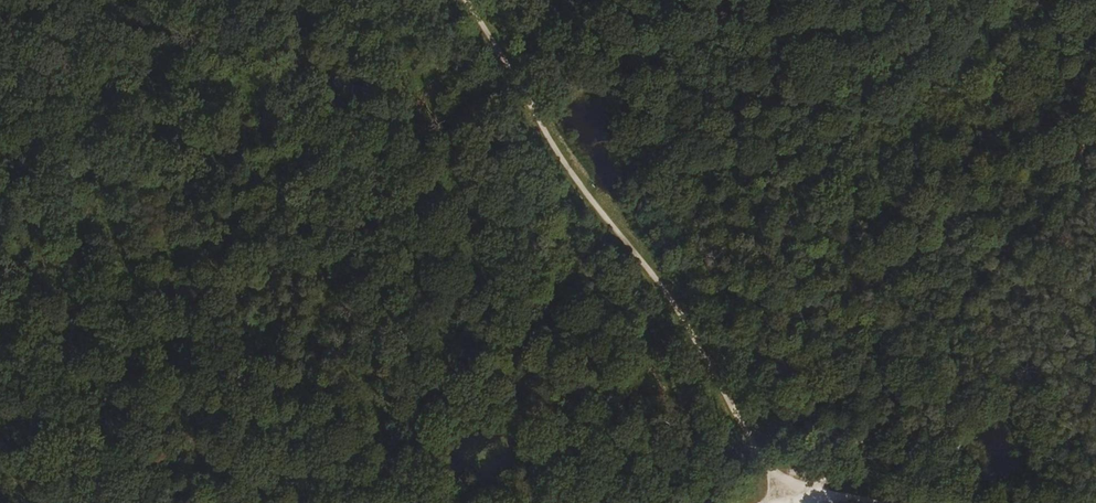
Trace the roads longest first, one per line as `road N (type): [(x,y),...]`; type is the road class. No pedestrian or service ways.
road 1 (track): [(465,0),(572,175),(692,333),(768,468),(801,494)]
road 2 (track): [(1095,135),(1038,217),(801,494)]

